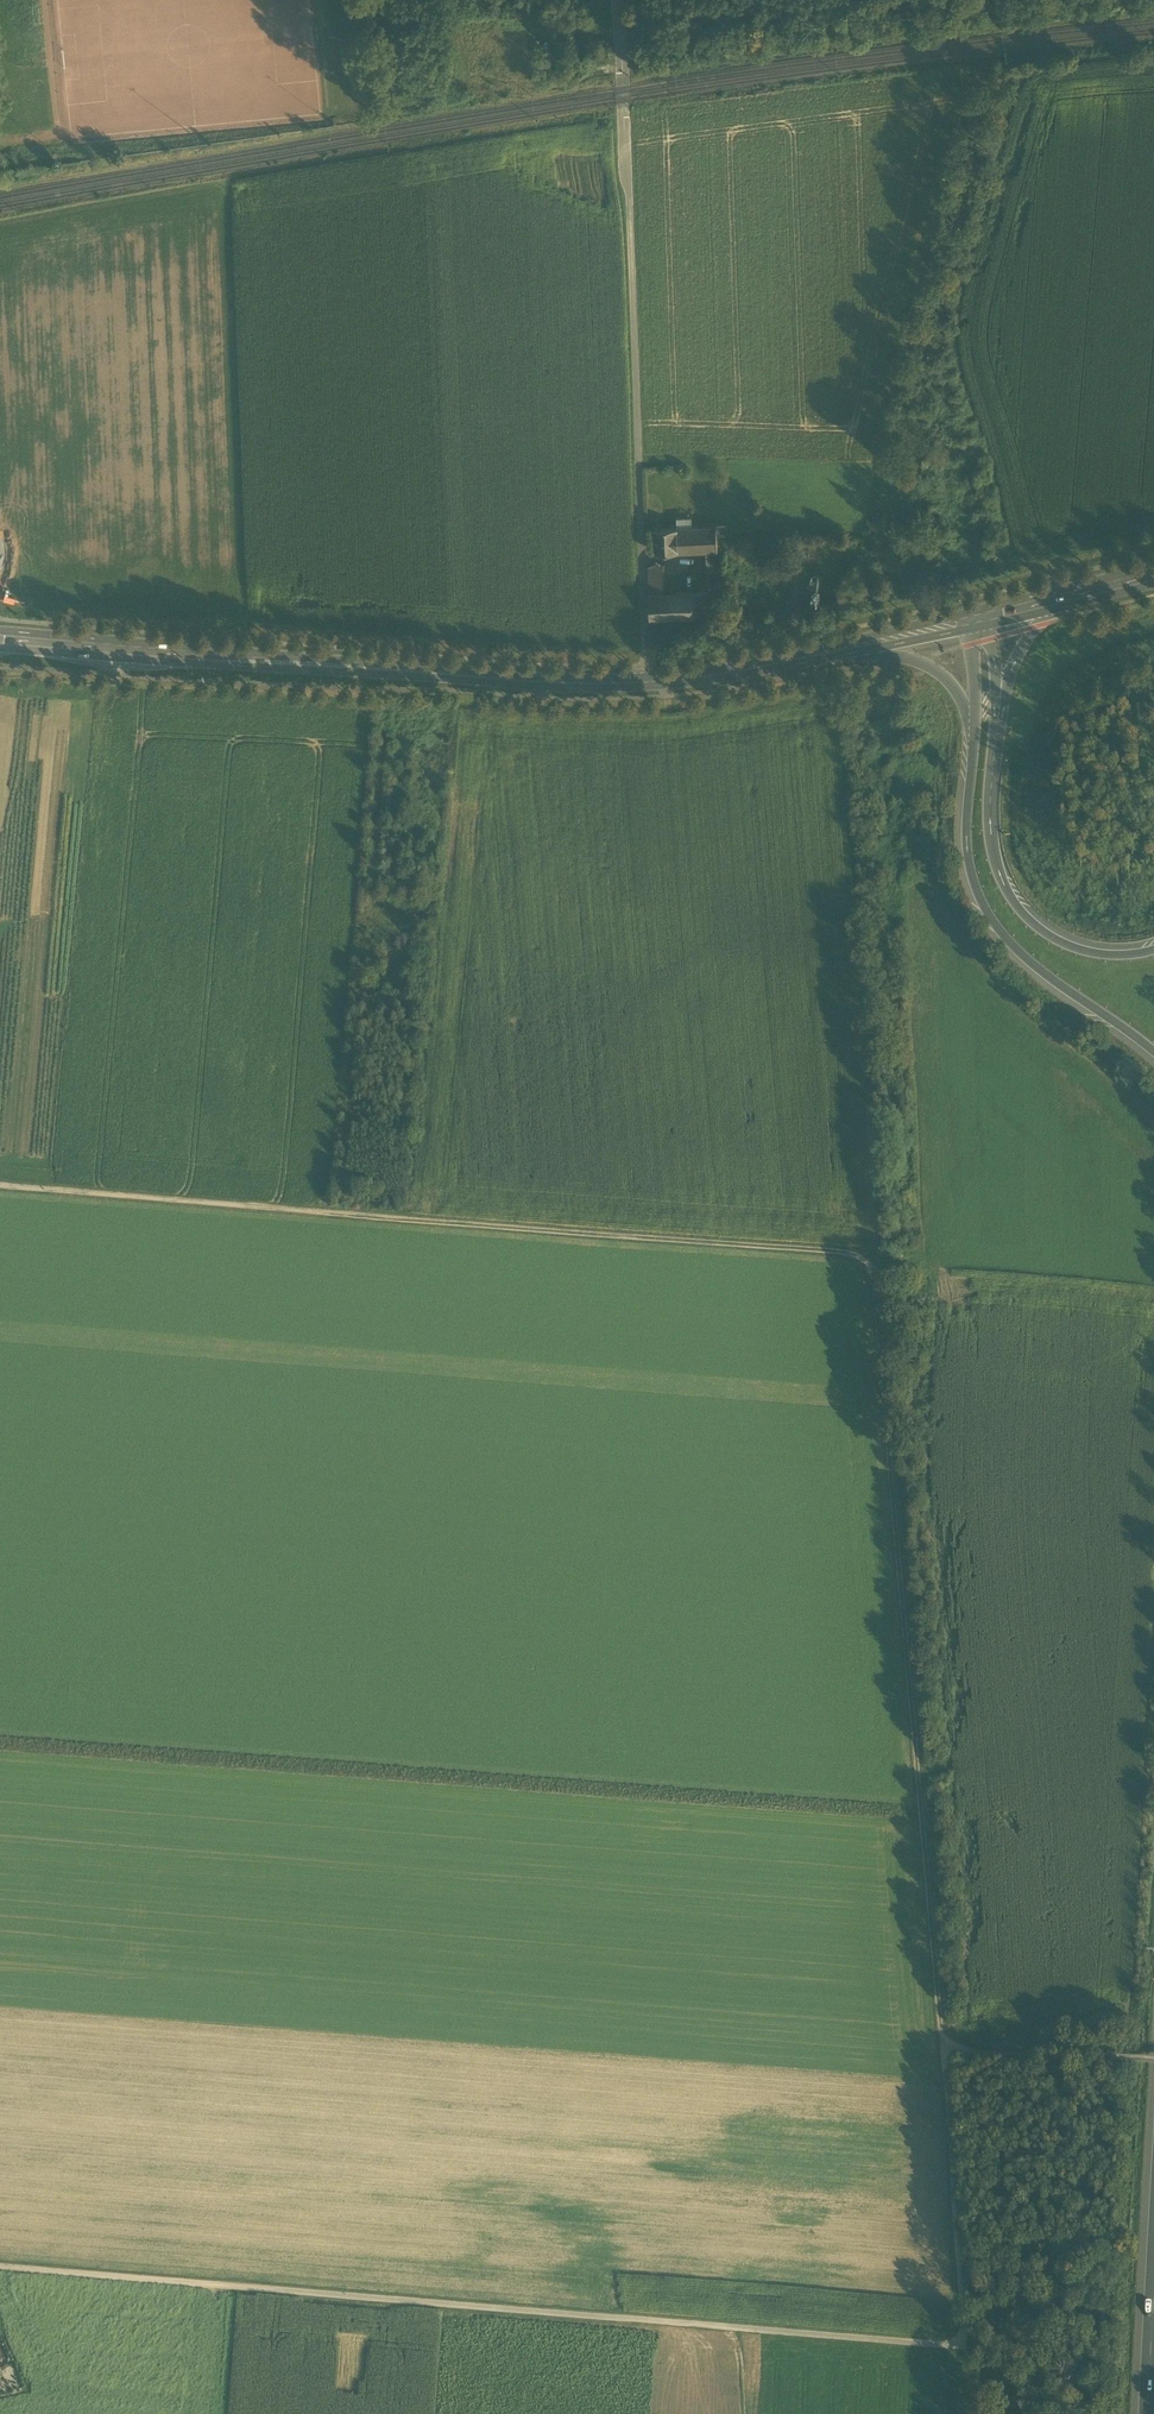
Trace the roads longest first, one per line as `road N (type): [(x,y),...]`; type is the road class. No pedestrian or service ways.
road 1 (track): [(941,2029),(873,1259),(0,1184)]
road 2 (track): [(941,2029),(967,2347),(0,2267)]
road 3 (track): [(1078,545),(1062,561),(678,652),(583,654),(36,608),(0,597)]
road 4 (secondary): [(0,639),(588,683),(692,678),(801,658)]
road 5 (track): [(618,0),(642,556)]
road 6 (motorway): [(975,727),(966,847),(976,891),(1033,967),(1153,1058)]
road 7 (motorway): [(1153,952),(1108,958),(1073,950),(1019,911),(990,840),(998,721)]
road 8 (motorway): [(801,658),(899,655),(926,663),(946,678),(975,727)]
road 9 (motorway): [(1153,2235),(1146,2413)]
road 10 (secondary): [(801,658),(971,618)]
road 11 (motorway): [(998,721),(1015,662),(1057,597)]

